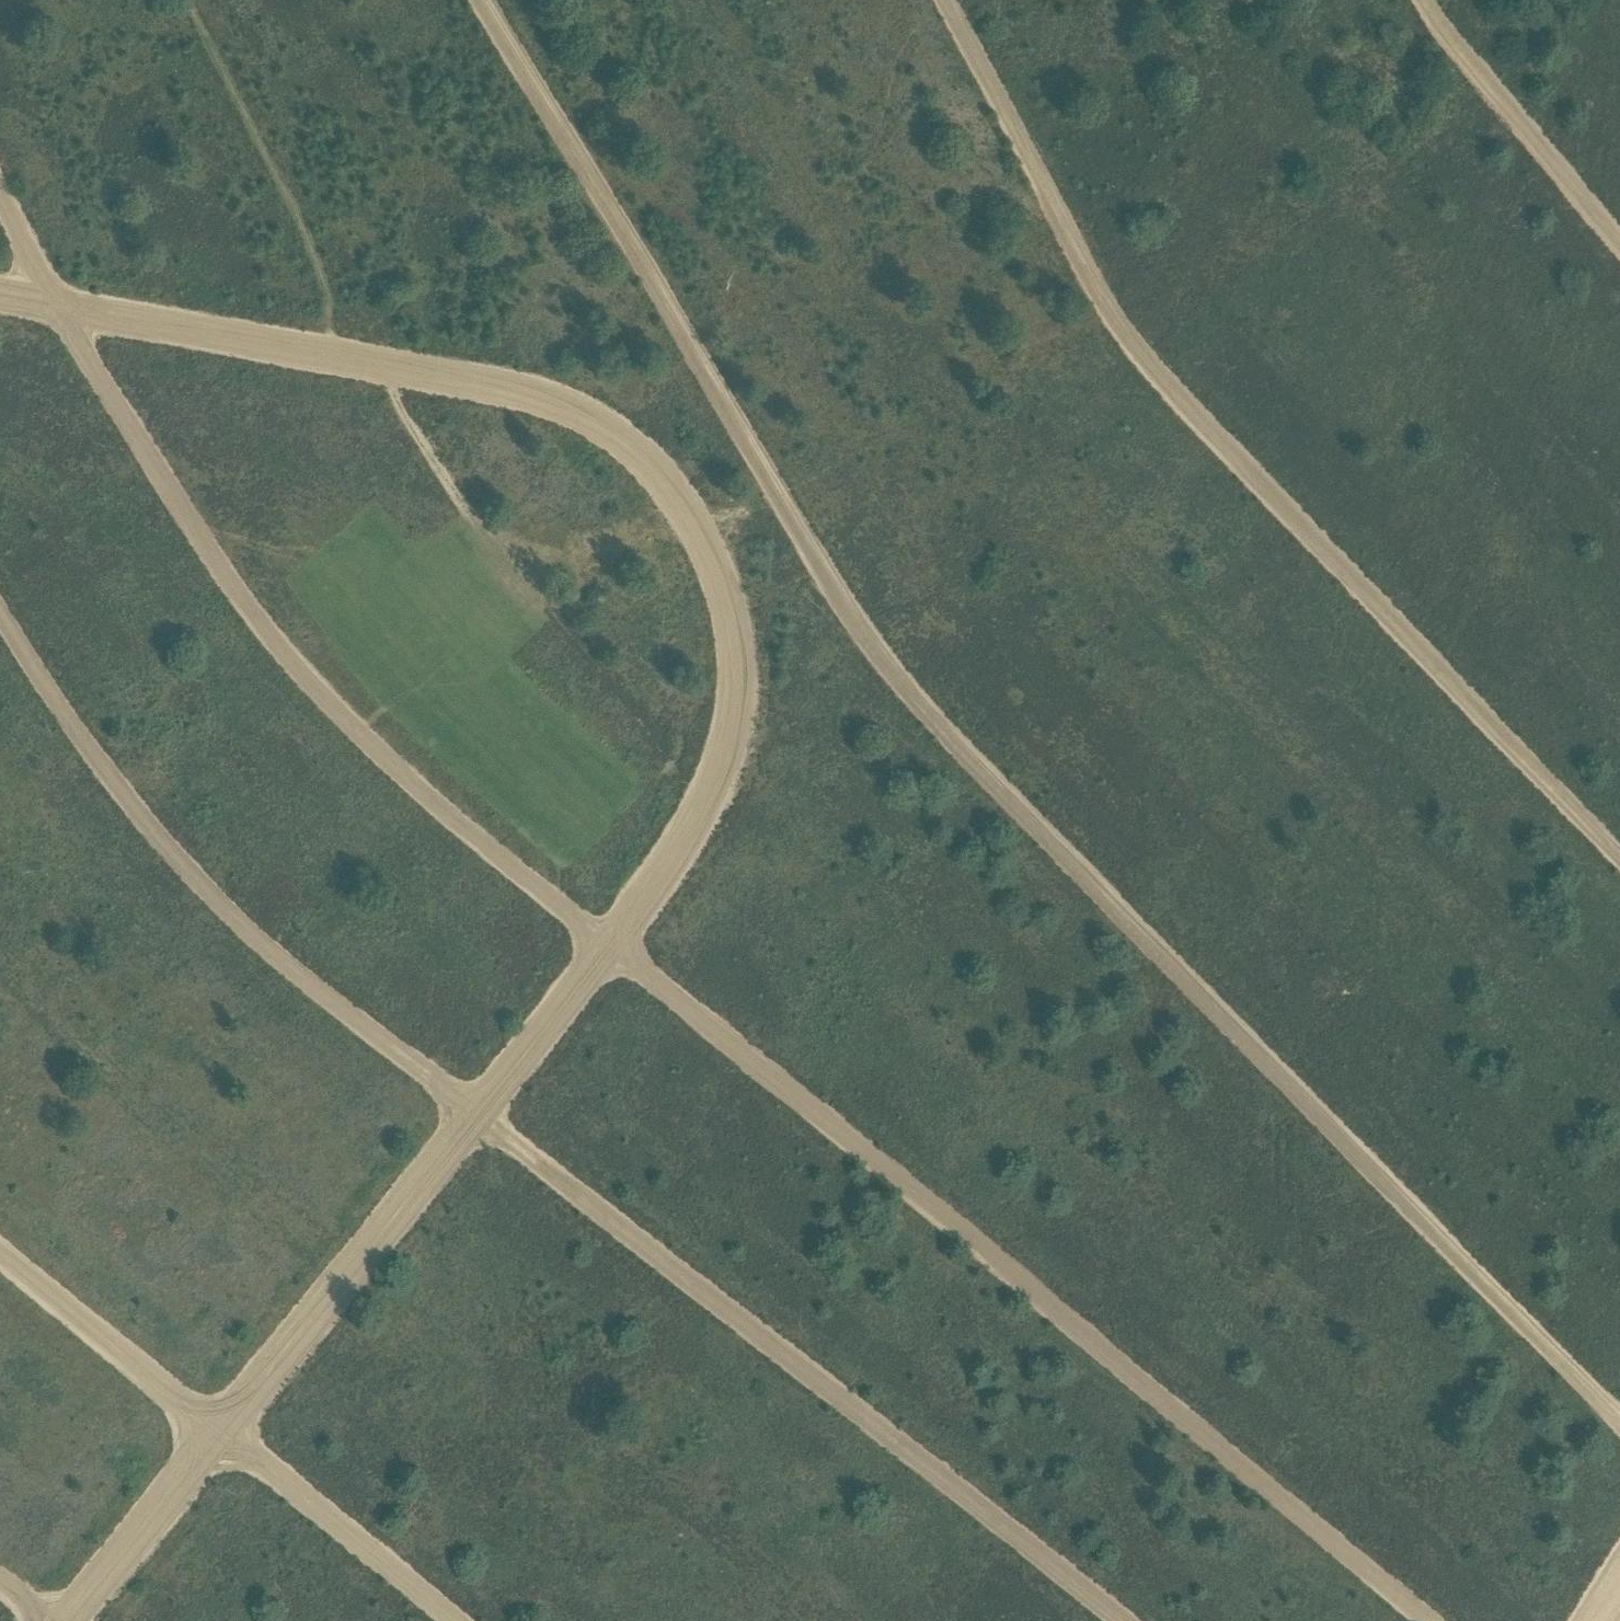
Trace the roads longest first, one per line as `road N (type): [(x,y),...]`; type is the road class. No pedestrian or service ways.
road 1 (track): [(0,1248),(450,1620)]

